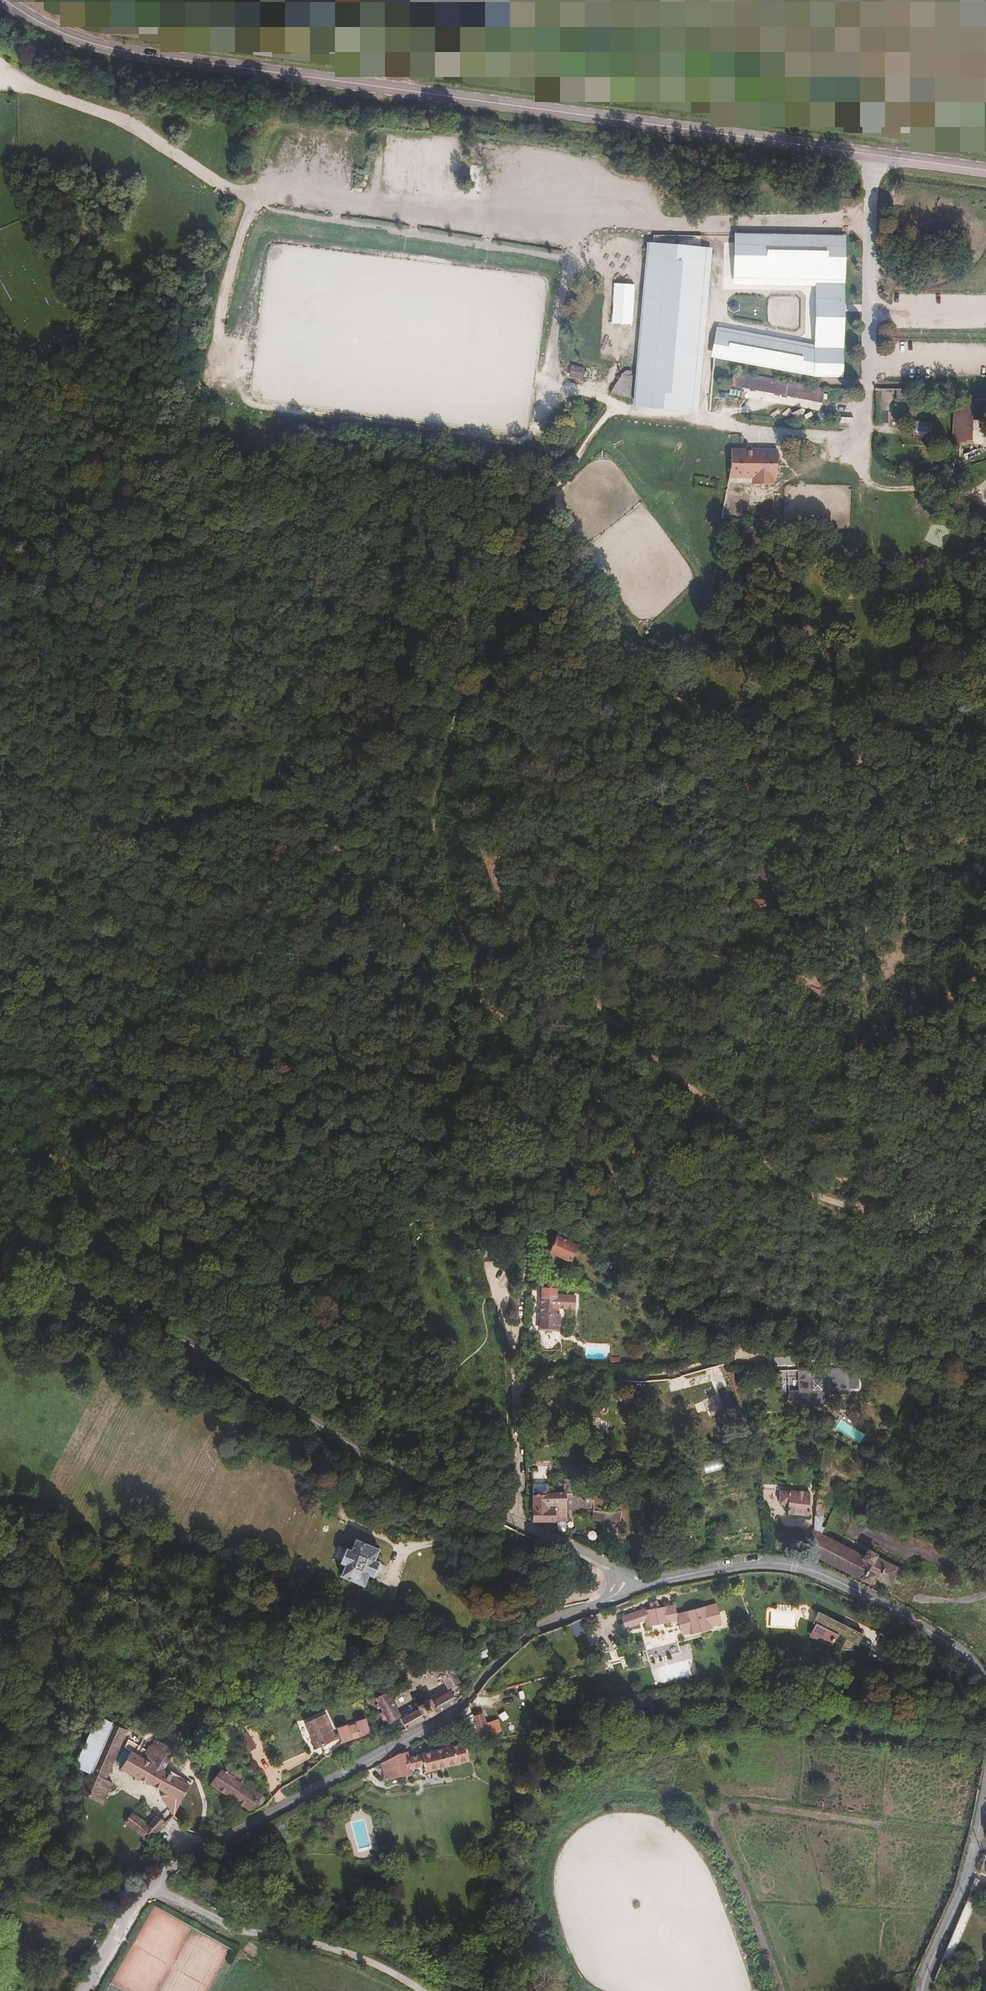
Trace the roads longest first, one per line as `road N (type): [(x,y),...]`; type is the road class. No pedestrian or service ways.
road 1 (secondary): [(6,0),(70,36),(145,55),(985,171)]
road 2 (track): [(985,1209),(940,1217),(860,1211),(771,1170),(610,1019),(585,986),(562,903),(538,860),(514,850),(501,859),(497,880),(509,918),(611,1126),(610,1142)]
road 3 (track): [(0,78),(121,118),(221,184),(256,194),(491,216),(871,221)]
road 4 (unclassified): [(7,1253),(191,1343),(387,1467),(612,1569),(628,1587)]
road 5 (residential): [(82,1990),(138,1902),(188,1853),(460,1705),(531,1635),(628,1587)]
road 6 (track): [(256,194),(218,324),(222,351),(249,401),(522,442),(540,421),(548,382),(616,405)]
road 7 (track): [(867,477),(864,1104)]
road 8 (track): [(515,1337),(422,1036),(356,883),(328,840)]
road 9 (track): [(489,1010),(434,831),(462,678),(467,573),(498,529)]
road 10 (unclassified): [(985,1687),(962,1652),(841,1582),(785,1563),(751,1562),(628,1587)]
road 11 (track): [(328,840),(278,807),(214,800),(167,815),(76,876),(0,897)]
road 12 (track): [(515,1337),(524,1227),(489,1010)]
road 13 (track): [(616,405),(553,504),(649,657)]
road 14 (track): [(155,1883),(230,1926),(321,1946),(424,1990)]
road 15 (track): [(616,405),(862,439)]
road 16 (track): [(328,840),(310,788),(285,755),(159,682)]
road 17 (track): [(489,1010),(446,976),(381,888),(328,840)]
road 18 (track): [(610,1142),(594,1144),(569,1128),(519,1039),(489,1010)]
road 19 (track): [(862,439),(873,484),(951,491),(985,504)]
road 20 (unclassified): [(922,1990),(978,1849)]
road 21 (track): [(159,682),(129,649),(116,593),(97,566),(101,550)]
road 22 (track): [(548,382),(566,283),(577,264),(599,259)]

